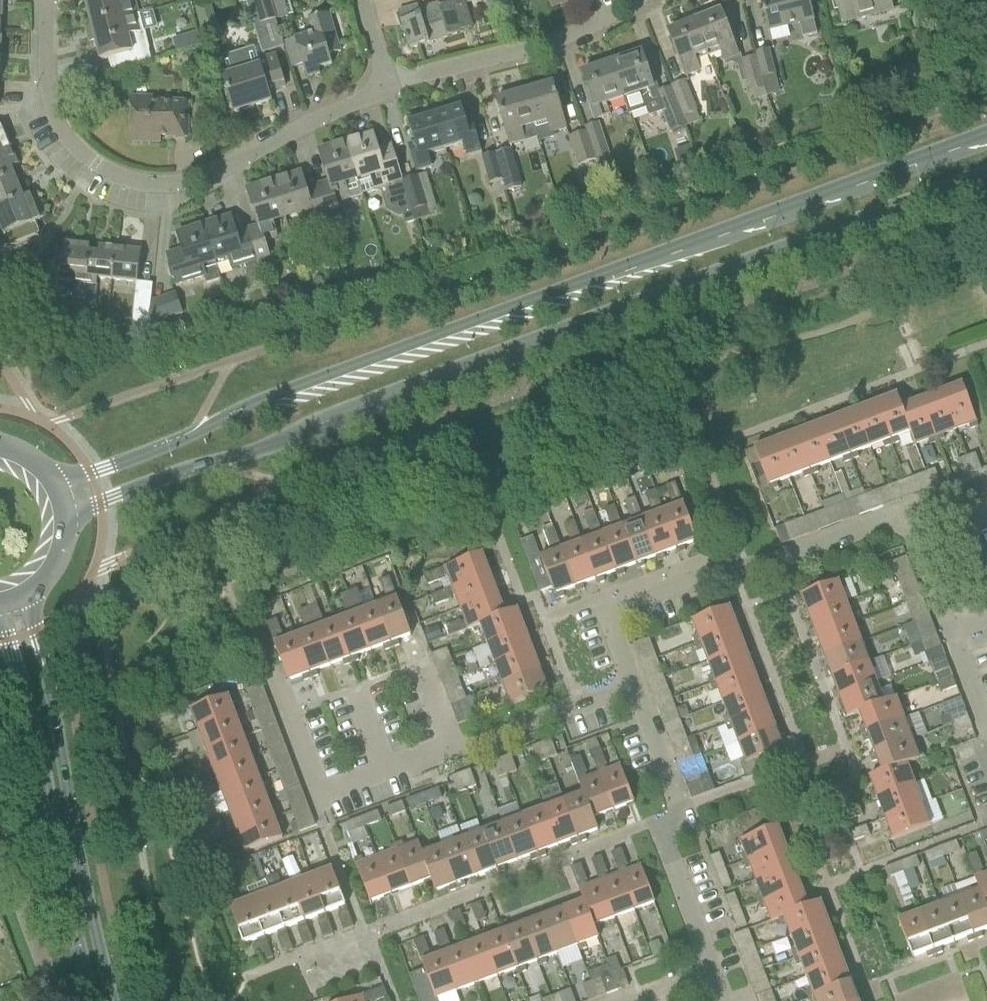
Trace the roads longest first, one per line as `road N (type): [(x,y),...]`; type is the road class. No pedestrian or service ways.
road 1 (secondary): [(986,139),(384,358),(195,440),(52,485)]
road 2 (secondary): [(66,527),(986,184)]
road 3 (residential): [(387,82),(206,176),(176,184),(125,180),(93,165),(55,121),(45,0)]
road 4 (tertiary): [(113,1000),(90,916),(33,596)]
road 5 (tertiary): [(0,630),(31,715),(94,1000)]
road 6 (residential): [(327,801),(634,690)]
road 7 (residential): [(947,636),(903,518),(786,562),(731,567)]
road 8 (residential): [(709,973),(663,844),(675,803),(634,690)]
road 9 (residential): [(387,82),(551,43),(639,0)]
road 10 (residential): [(634,690),(606,614),(731,567)]
road 11 (residential): [(986,750),(947,636)]

